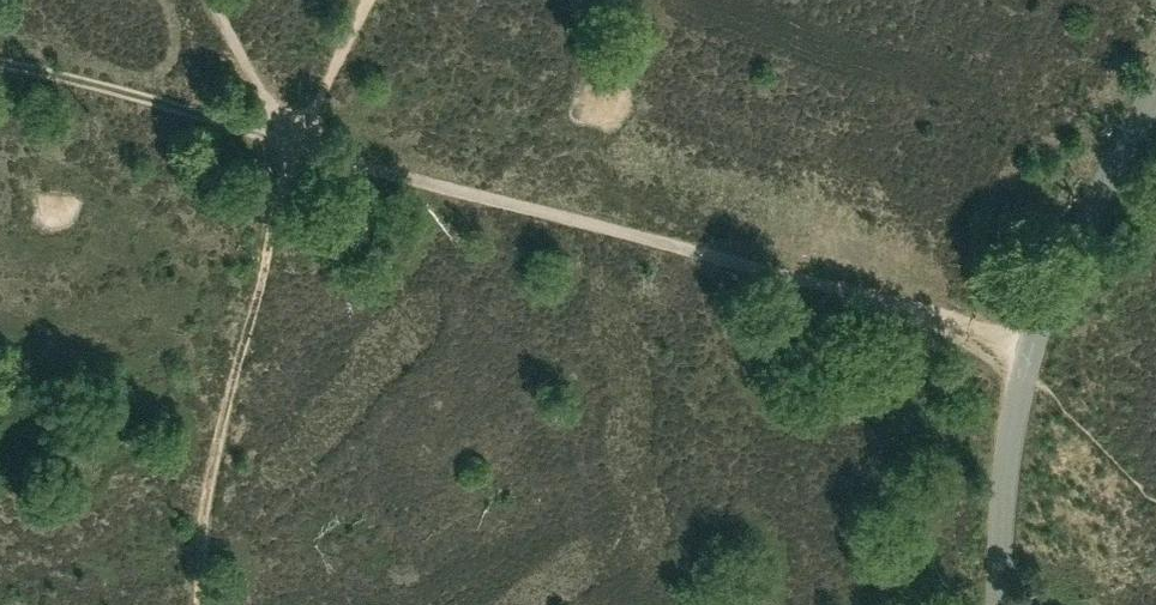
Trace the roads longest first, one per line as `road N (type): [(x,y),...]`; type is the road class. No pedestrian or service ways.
road 1 (track): [(1035,341),(299,143)]
road 2 (unclassified): [(1000,604),(1008,453),(1035,341),(1074,247),(1155,96)]
road 3 (track): [(299,143),(220,413),(202,604)]
road 4 (track): [(0,60),(299,143)]

